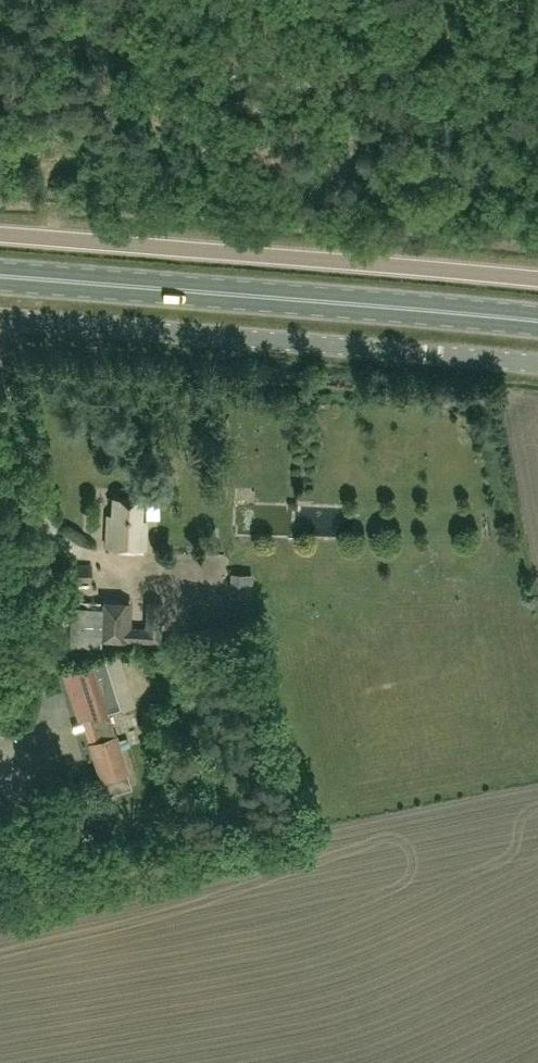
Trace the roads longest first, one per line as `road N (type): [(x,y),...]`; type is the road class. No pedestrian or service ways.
road 1 (primary): [(0,275),(537,320)]
road 2 (unclassified): [(537,360),(0,316)]
road 3 (unclassified): [(0,234),(537,277)]

